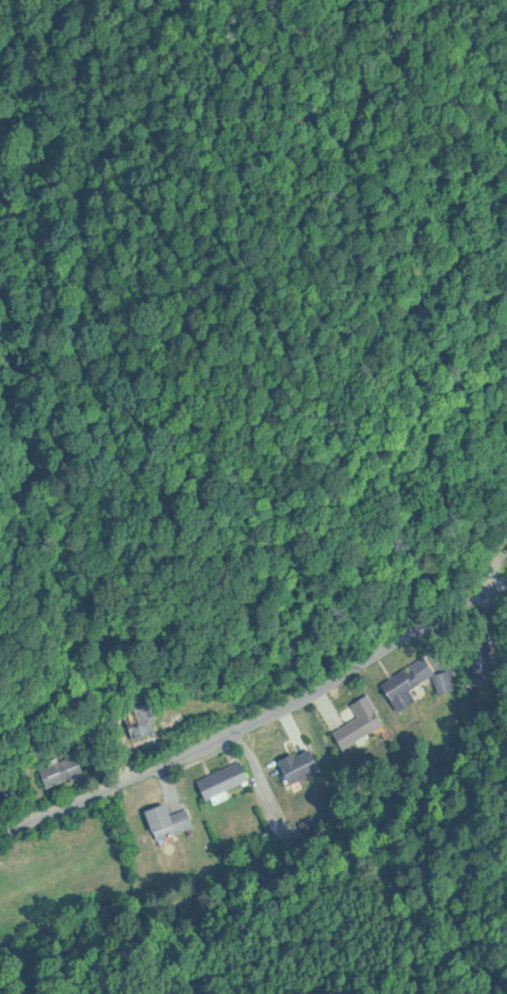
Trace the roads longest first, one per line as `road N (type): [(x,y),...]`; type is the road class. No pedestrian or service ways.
road 1 (residential): [(0,828),(97,796),(313,697),(506,583)]

